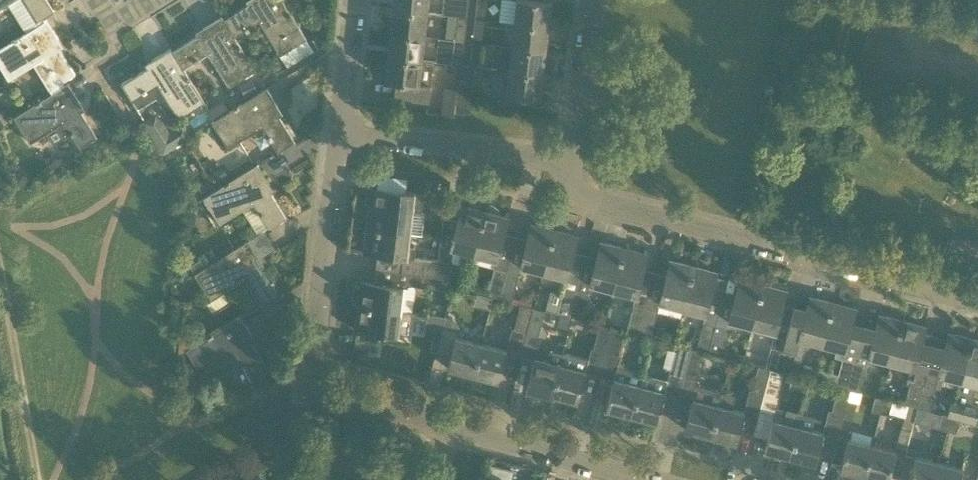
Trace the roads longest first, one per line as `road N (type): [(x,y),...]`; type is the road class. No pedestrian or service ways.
road 1 (residential): [(977,301),(591,201),(576,189),(571,162)]
road 2 (residential): [(453,430),(325,392),(312,370),(339,136)]
road 3 (residential): [(571,162),(339,136)]
road 4 (residential): [(646,479),(453,430)]
road 5 (track): [(0,286),(34,479)]
road 6 (residential): [(571,162),(591,0)]
road 7 (residential): [(339,136),(355,0)]

